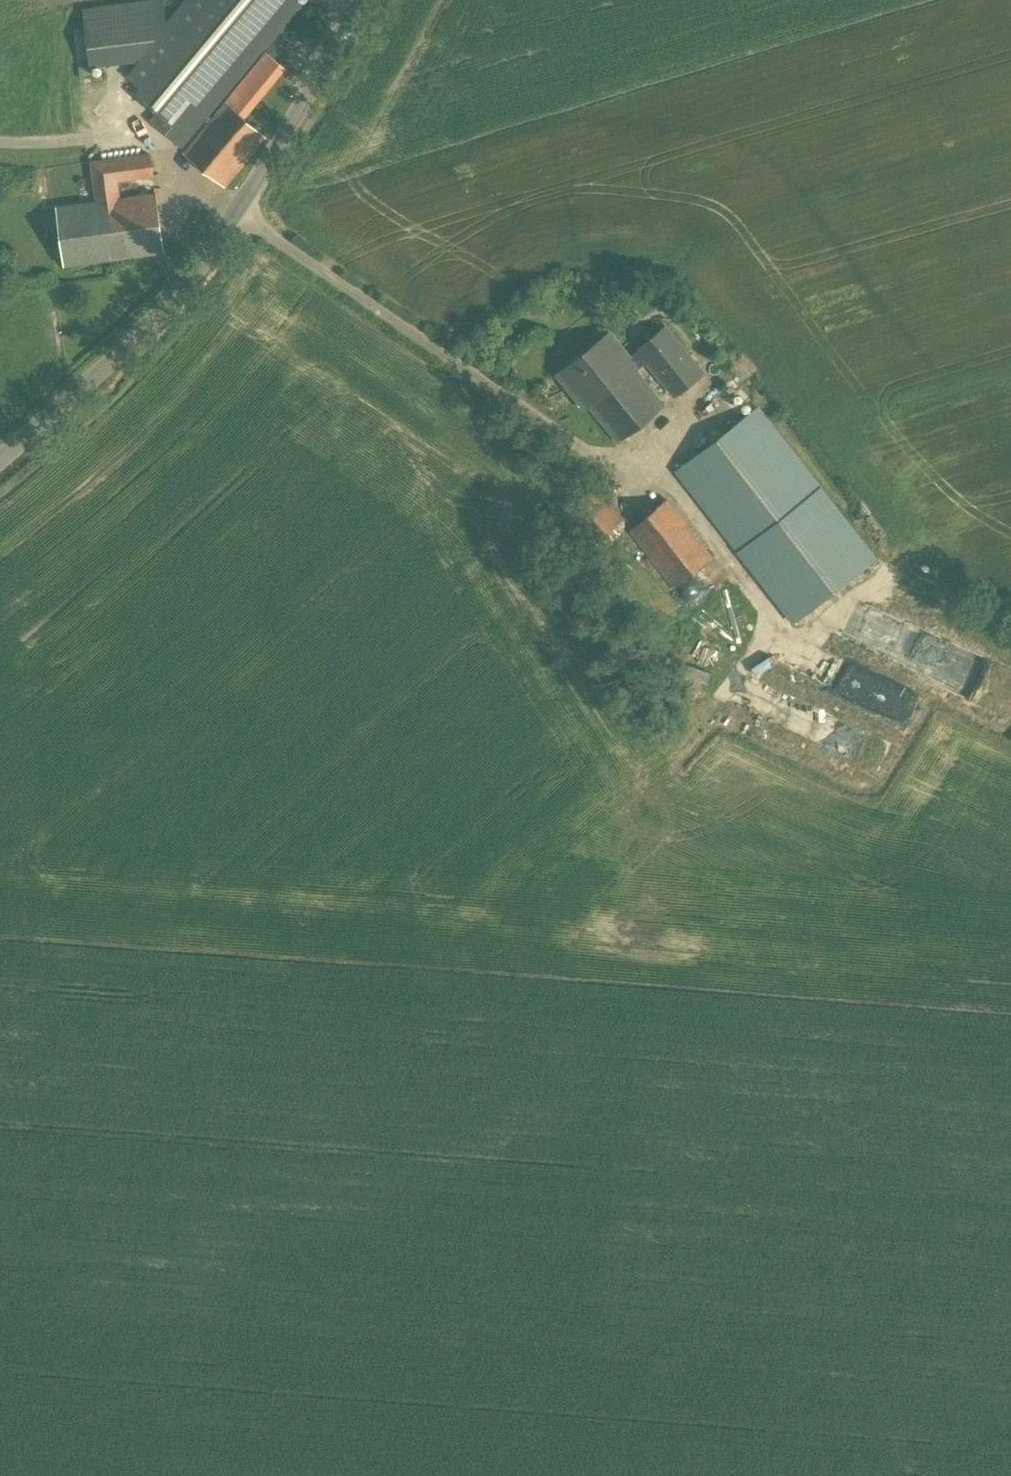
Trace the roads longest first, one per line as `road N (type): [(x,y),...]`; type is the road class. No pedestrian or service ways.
road 1 (unclassified): [(0,467),(172,305),(240,220),(364,0)]

